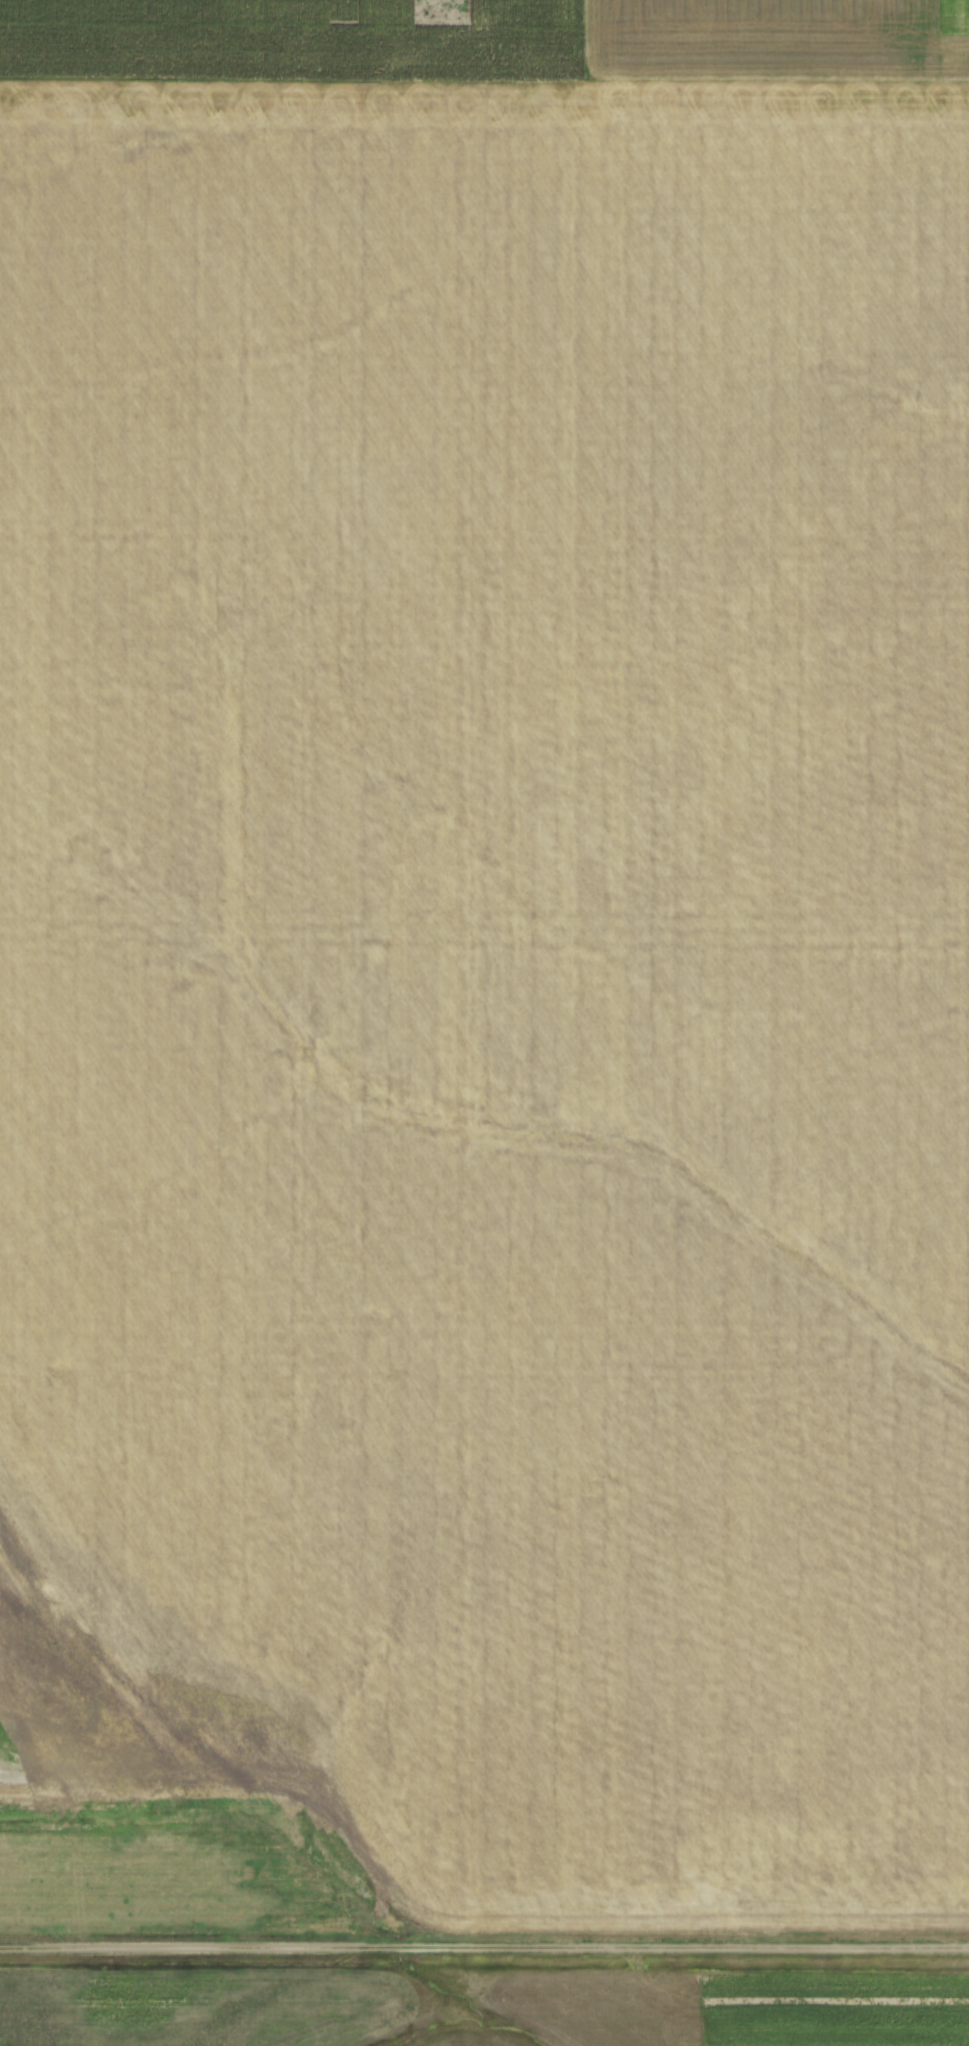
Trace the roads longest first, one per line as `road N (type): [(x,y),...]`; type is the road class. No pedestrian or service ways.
road 1 (track): [(0,1946),(968,1945)]

